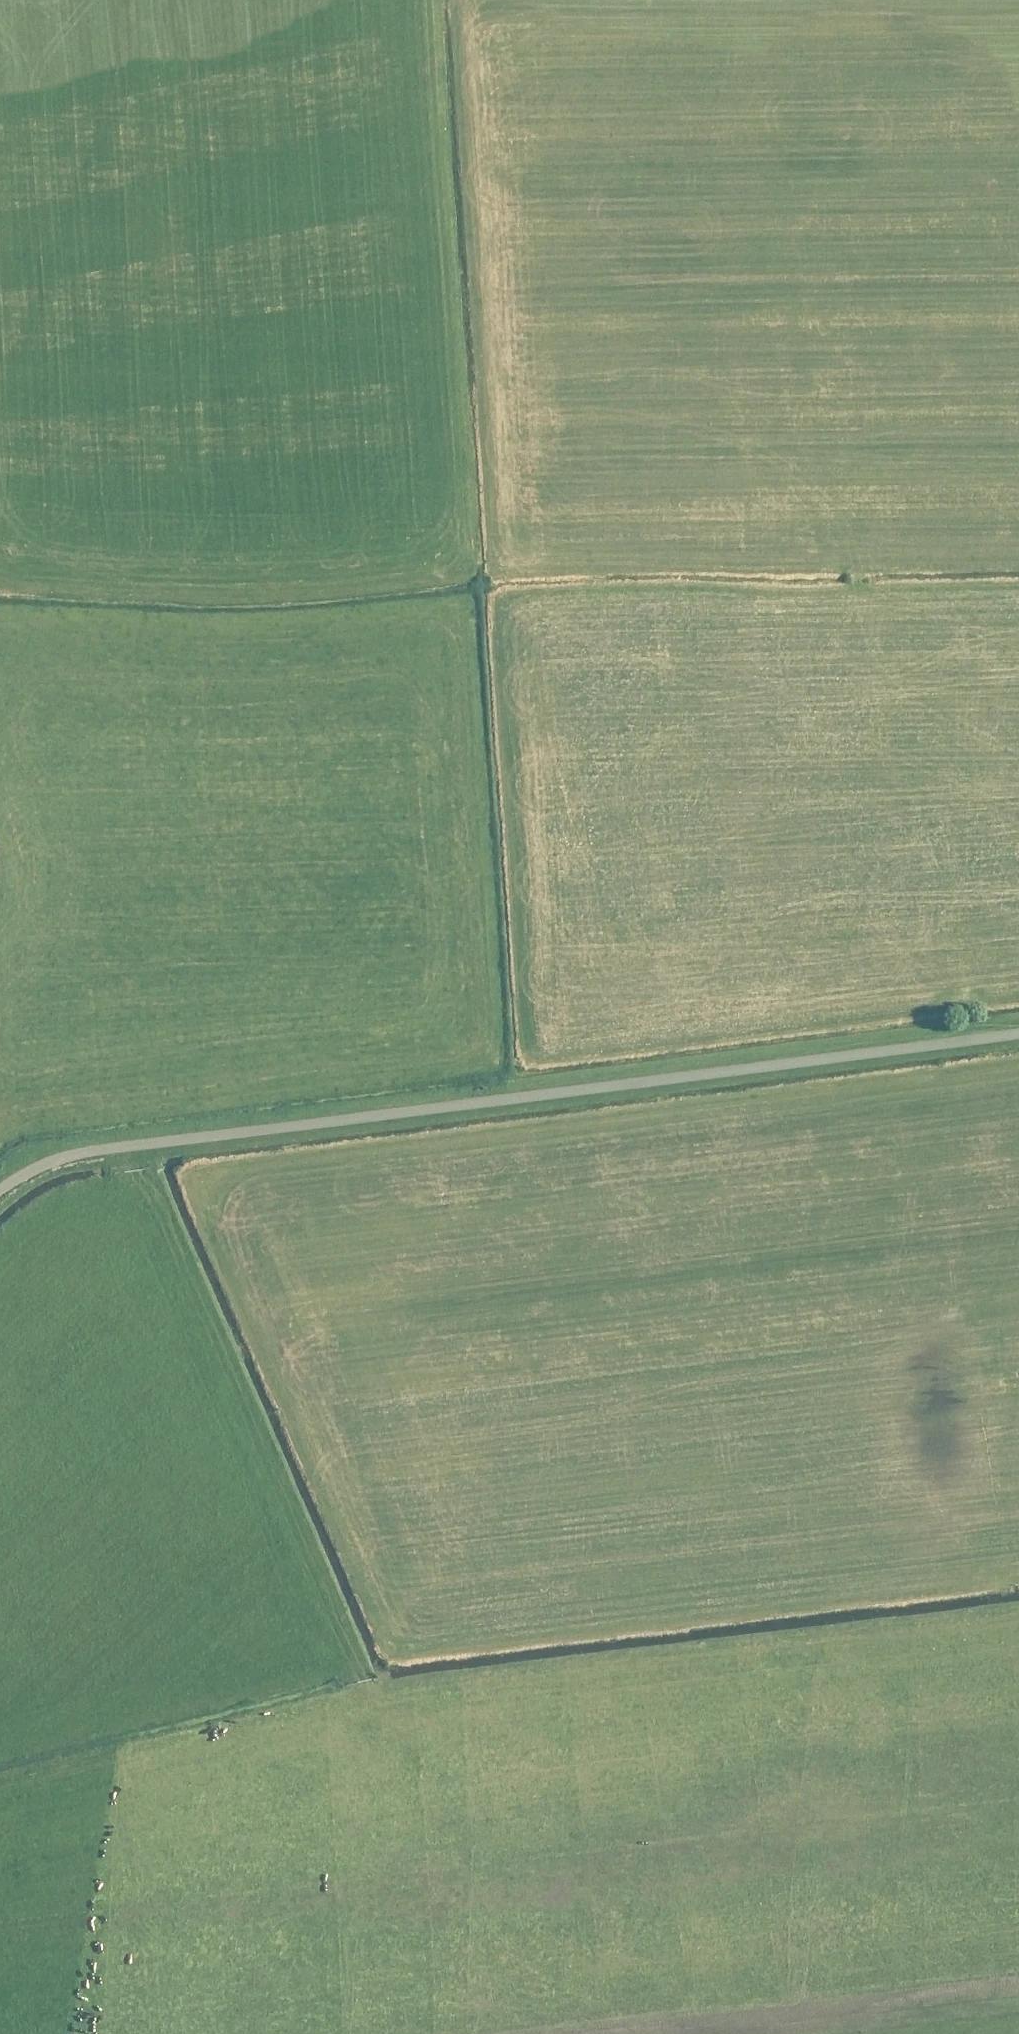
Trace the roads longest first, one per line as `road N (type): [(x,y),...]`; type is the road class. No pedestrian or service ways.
road 1 (unclassified): [(0,1190),(57,1160),(121,1148),(1018,1035)]

